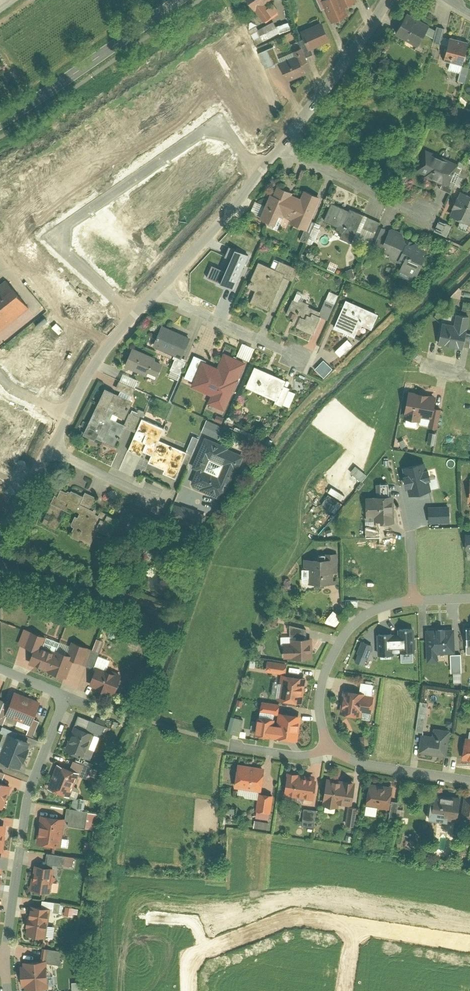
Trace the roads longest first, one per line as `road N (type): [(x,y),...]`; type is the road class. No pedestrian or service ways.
road 1 (residential): [(131,317),(66,253),(68,225),(210,128),(229,134),(258,175)]
road 2 (residential): [(5,965),(26,806),(70,696)]
road 3 (residential): [(469,599),(389,604),(351,626),(318,688),(329,746)]
road 4 (tertiary): [(177,0),(0,122)]
road 5 (residential): [(190,990),(190,956),(301,916),(354,924)]
road 6 (residential): [(283,144),(389,0)]
road 7 (residential): [(159,289),(300,358)]
road 8 (residential): [(52,447),(131,317)]
road 9 (residential): [(283,144),(419,212)]
road 10 (residential): [(159,289),(258,175)]
road 11 (residential): [(329,746),(376,767),(469,780)]

